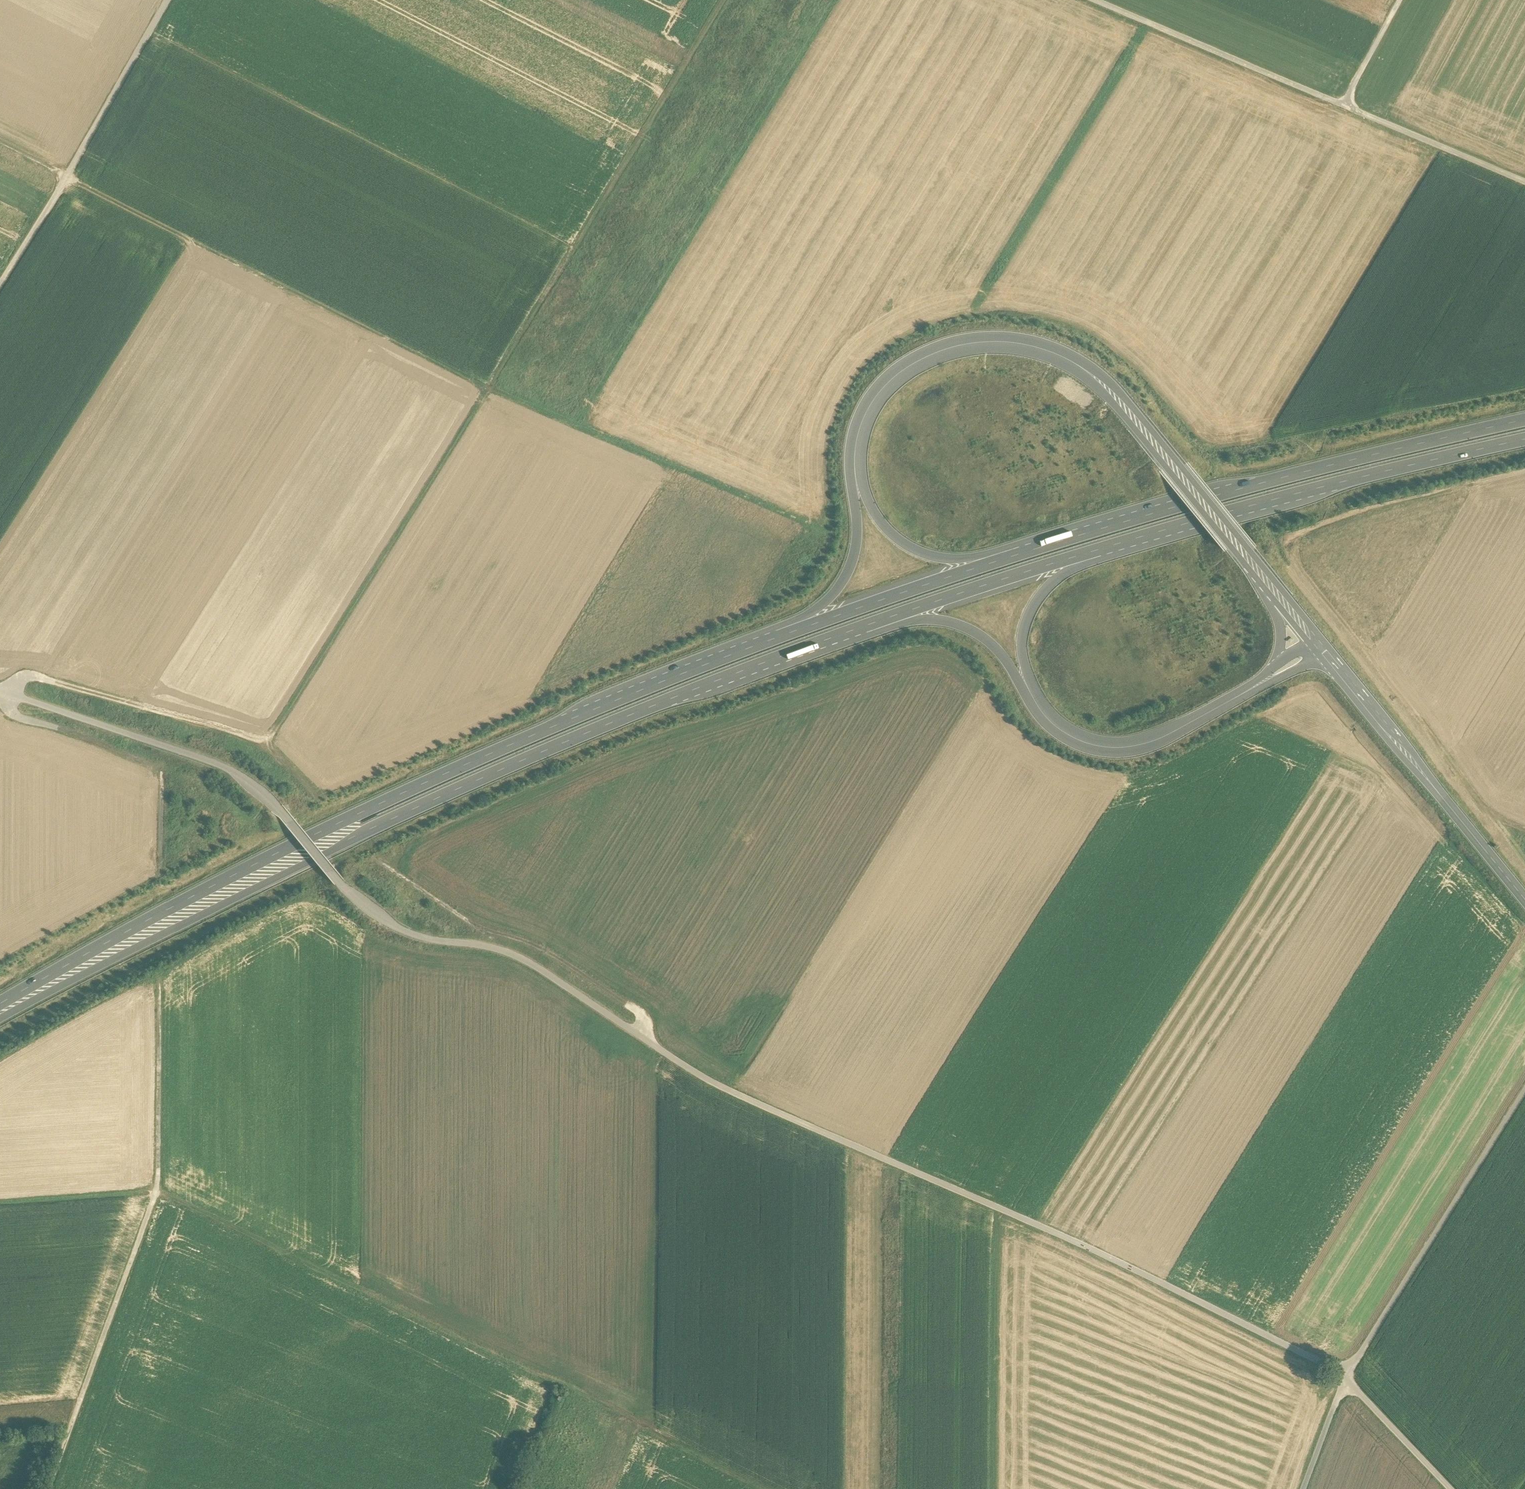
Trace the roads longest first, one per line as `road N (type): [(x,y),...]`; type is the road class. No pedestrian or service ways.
road 1 (track): [(0,692),(231,771),(280,809),(356,899),(399,929),(522,959),(706,1080),(1087,1248),(1346,1377)]
road 2 (track): [(161,872),(161,773),(20,719),(9,712),(10,695),(29,675),(265,740),(492,394),(730,0)]
road 3 (trunk): [(0,1010),(482,779),(851,632)]
road 4 (trunk): [(792,631),(388,799),(128,930),(0,1007)]
road 5 (trunk): [(1273,589),(1117,399),(1083,370),(1035,348),(971,344),(904,370),(866,415),(854,473)]
road 6 (track): [(0,142),(492,394)]
road 7 (trunk): [(1524,419),(1217,495),(998,561)]
road 8 (track): [(48,1488),(157,1188),(160,983)]
road 9 (track): [(1086,0),(1524,187)]
road 10 (trunk): [(1095,552),(1524,439)]
road 11 (track): [(1346,1377),(1524,1097)]
road 12 (track): [(168,0),(0,285)]
road 13 (trunk): [(1524,899),(1325,653)]
road 14 (trunk): [(1273,676),(1175,732),(1131,747),(1081,742),(1034,701)]
road 15 (trunk): [(851,632),(1095,552)]
road 16 (trunk): [(851,632),(928,620),(967,629),(992,645),(1034,701)]
road 17 (trunk): [(998,561),(792,631)]
road 18 (trunk): [(998,561),(929,556),(901,542),(854,473)]
road 19 (trunk): [(854,473),(855,555),(840,587),(792,631)]
road 20 (trunk): [(1034,701),(1023,649),(1027,622),(1048,587),(1095,552)]
road 21 (track): [(1346,1377),(1452,1488)]
road 22 (track): [(1429,735),(1489,818),(1524,833)]
road 23 (track): [(1408,0),(1350,112)]
road 24 (track): [(1303,1488),(1346,1377)]

